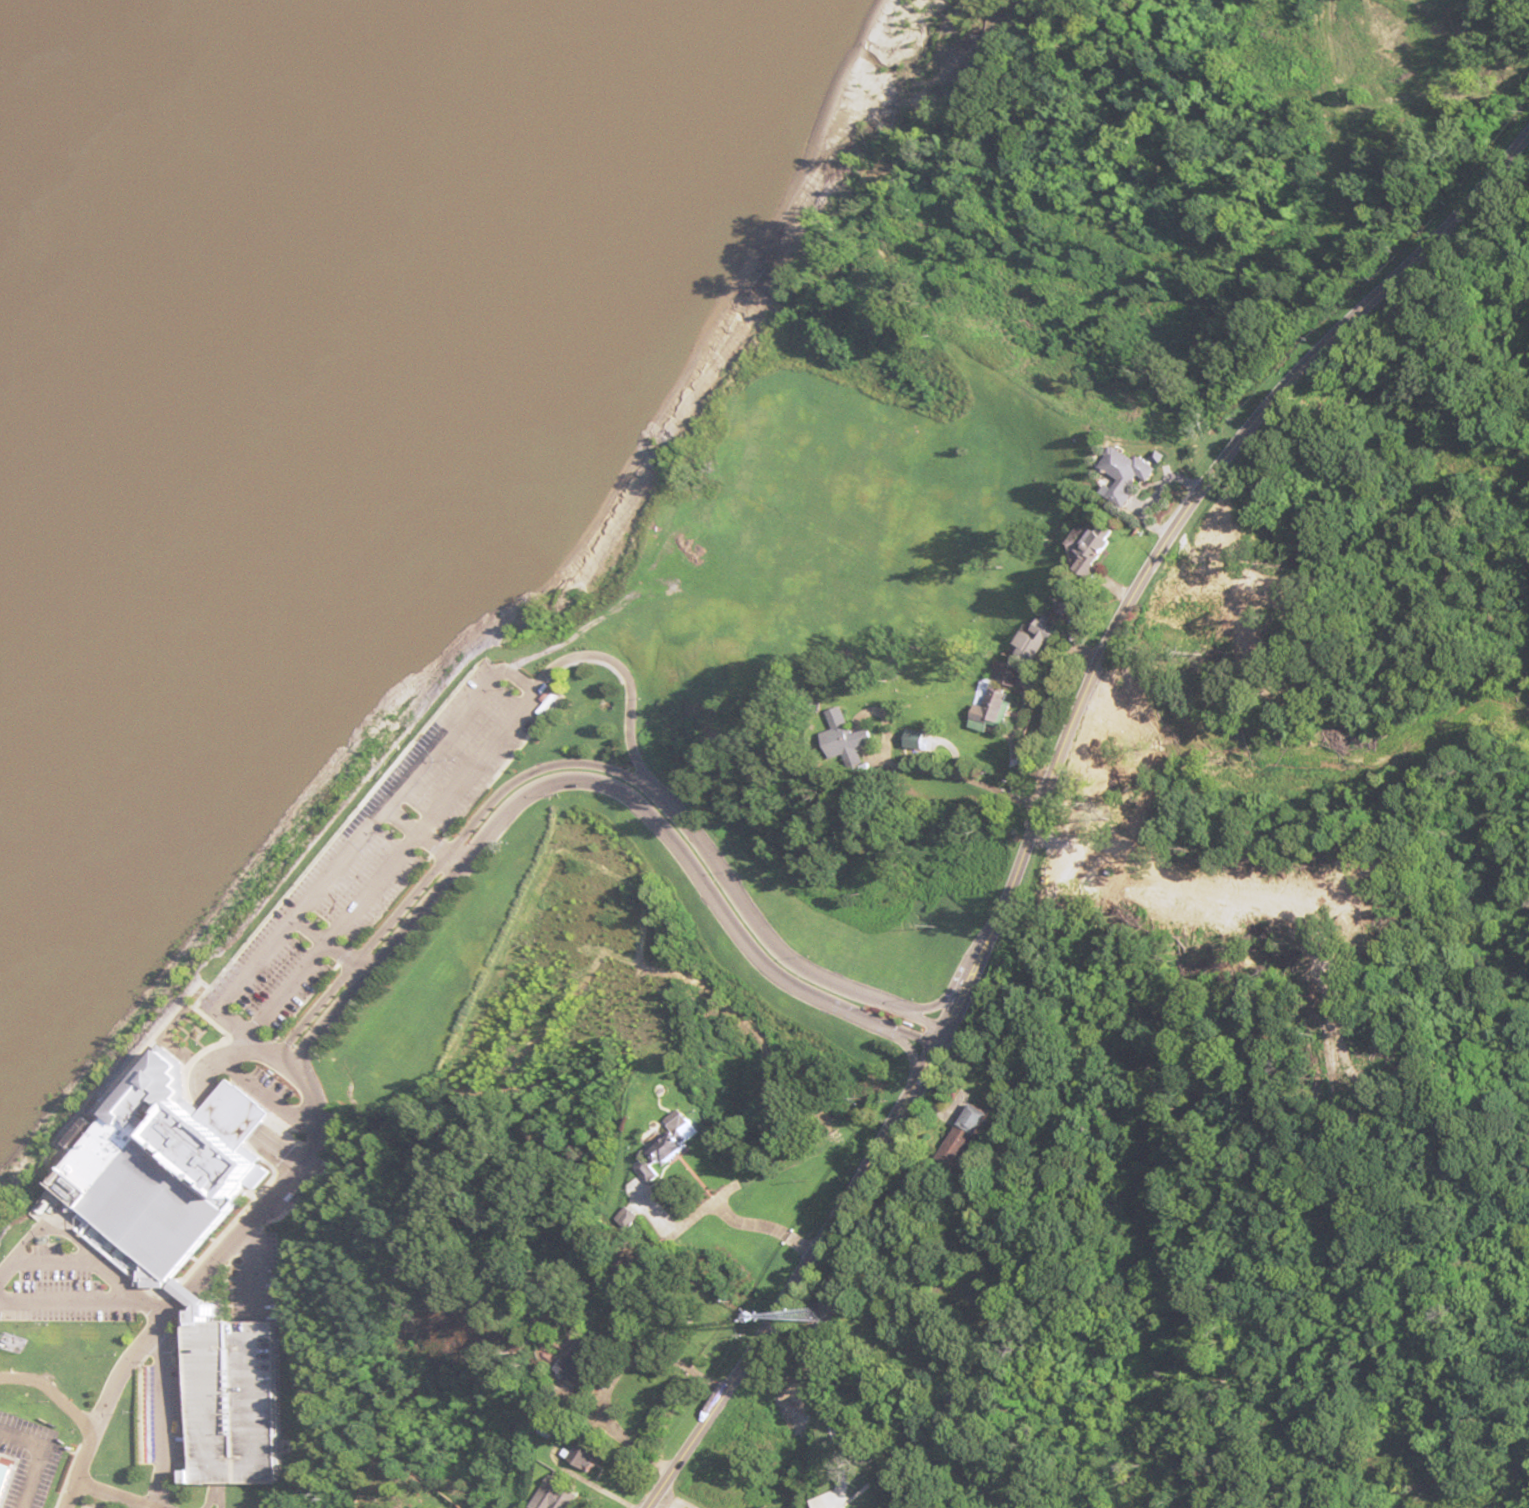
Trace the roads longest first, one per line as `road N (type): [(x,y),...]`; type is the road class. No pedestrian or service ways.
road 1 (secondary): [(615,1507),(894,1063),(999,785),(1090,608),(1296,341),(1497,133),(1528,87)]

